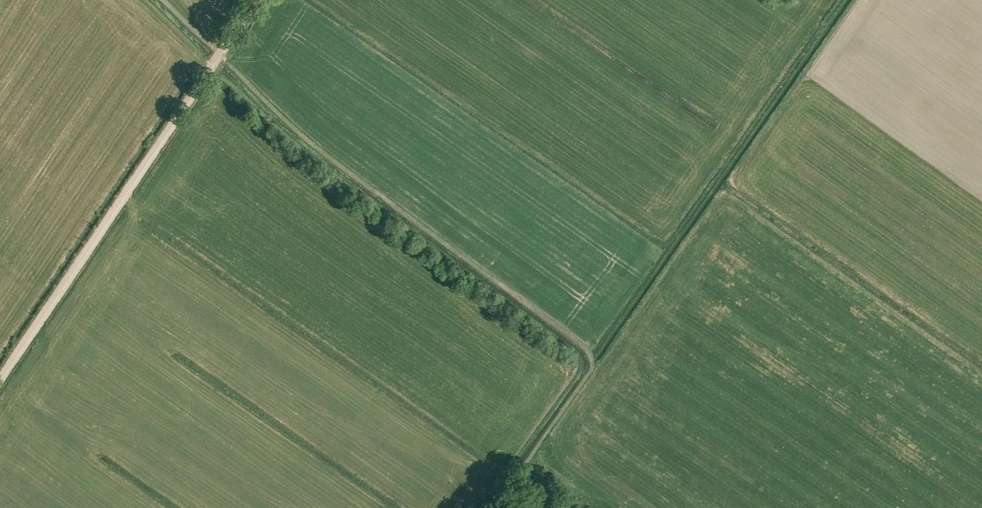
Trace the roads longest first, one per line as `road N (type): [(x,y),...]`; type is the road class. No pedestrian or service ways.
road 1 (track): [(0,378),(212,65)]

